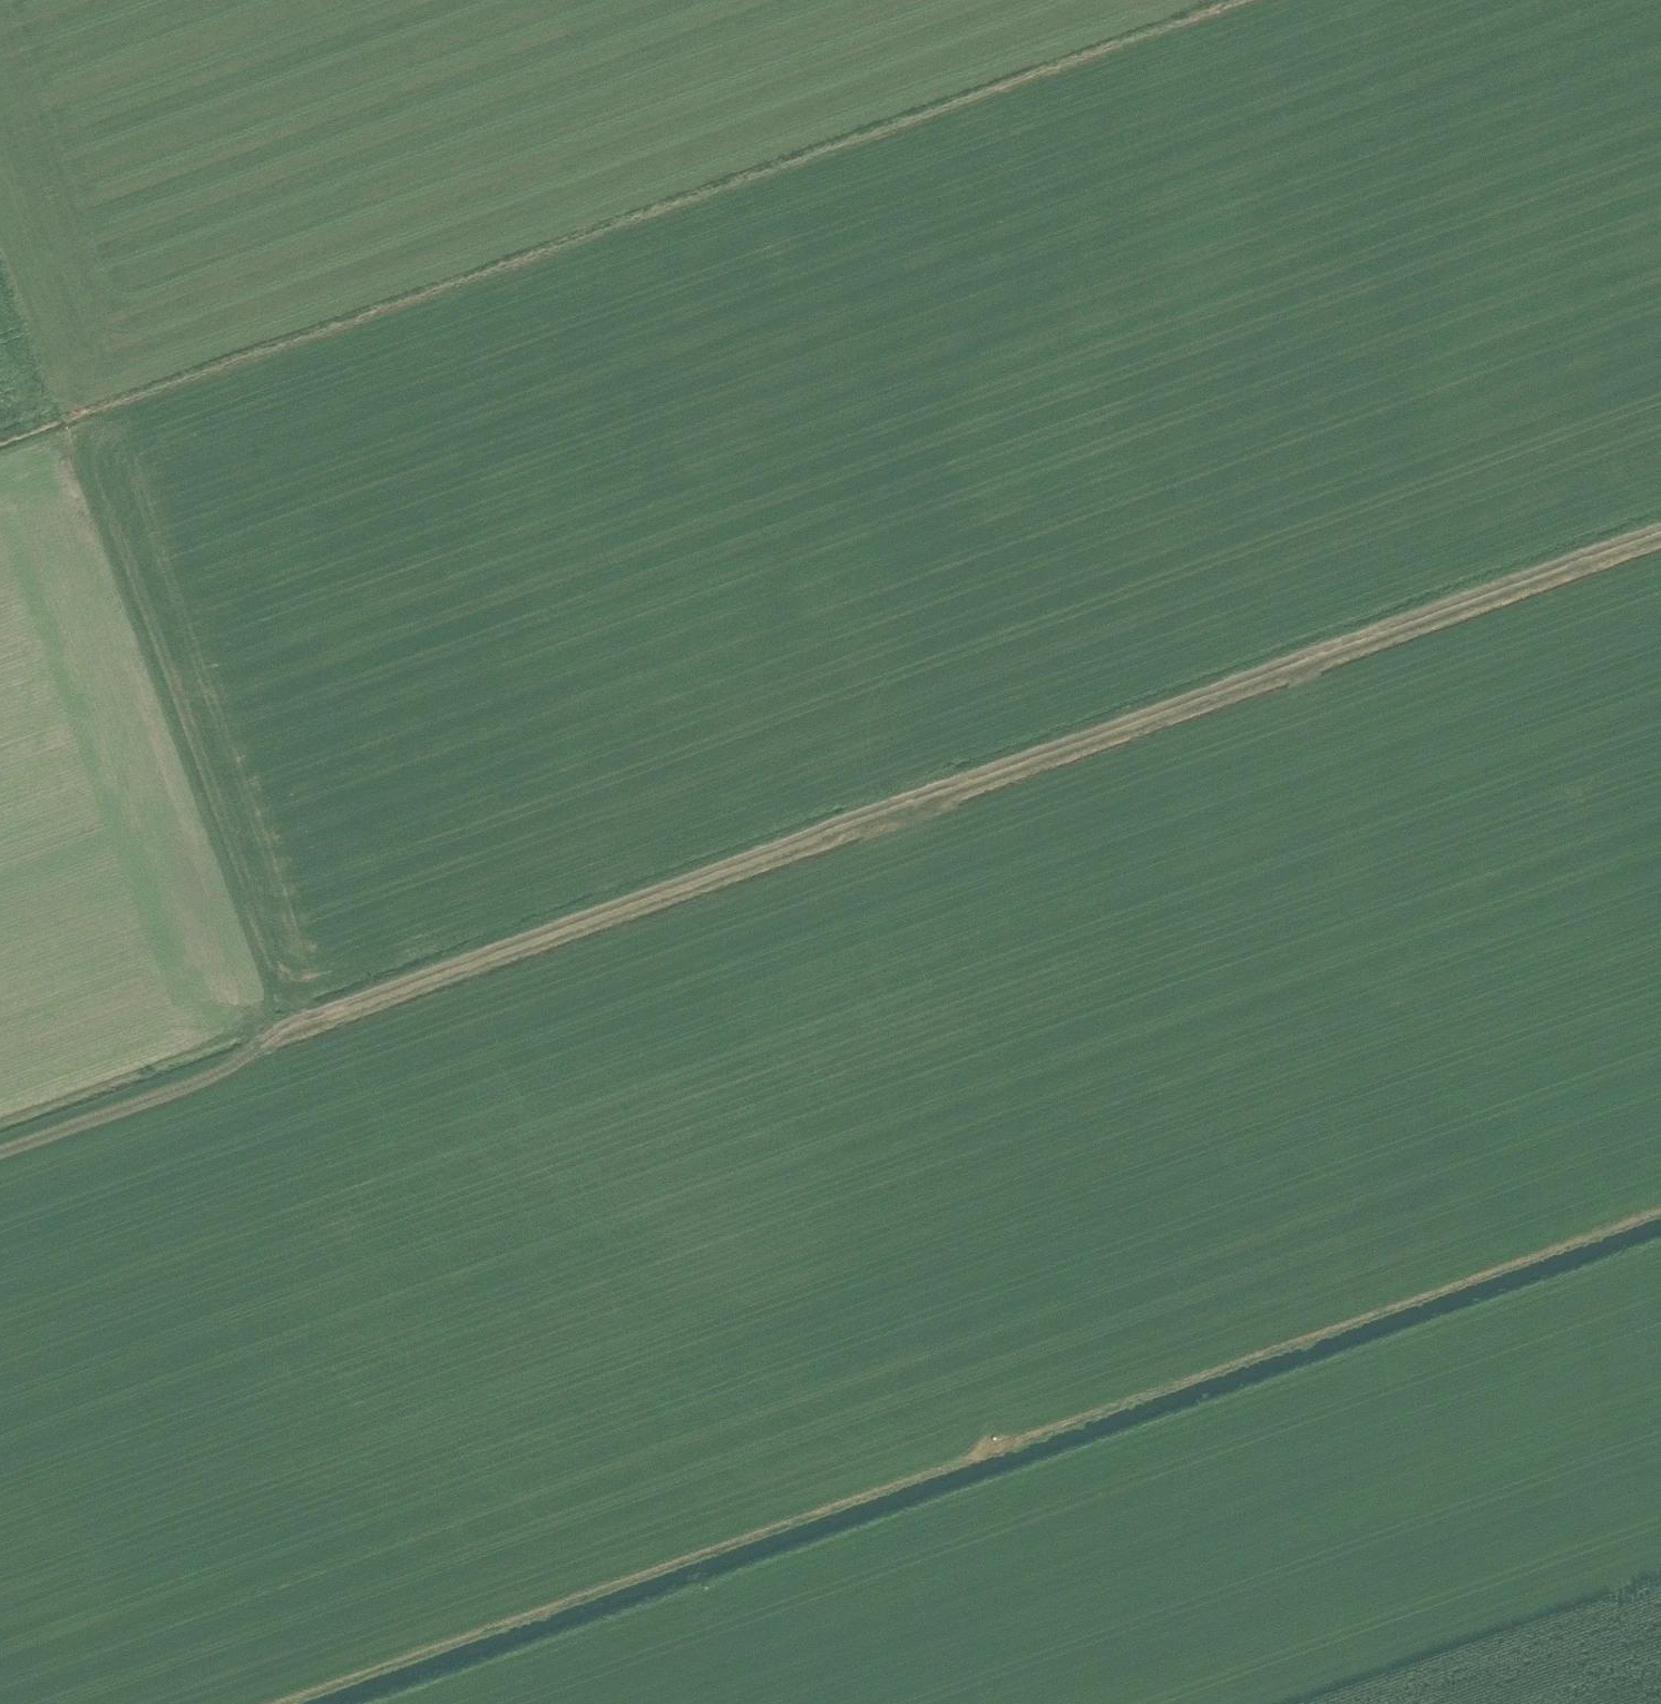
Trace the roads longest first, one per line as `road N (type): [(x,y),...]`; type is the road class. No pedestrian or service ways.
road 1 (track): [(1660,537),(261,1040)]

